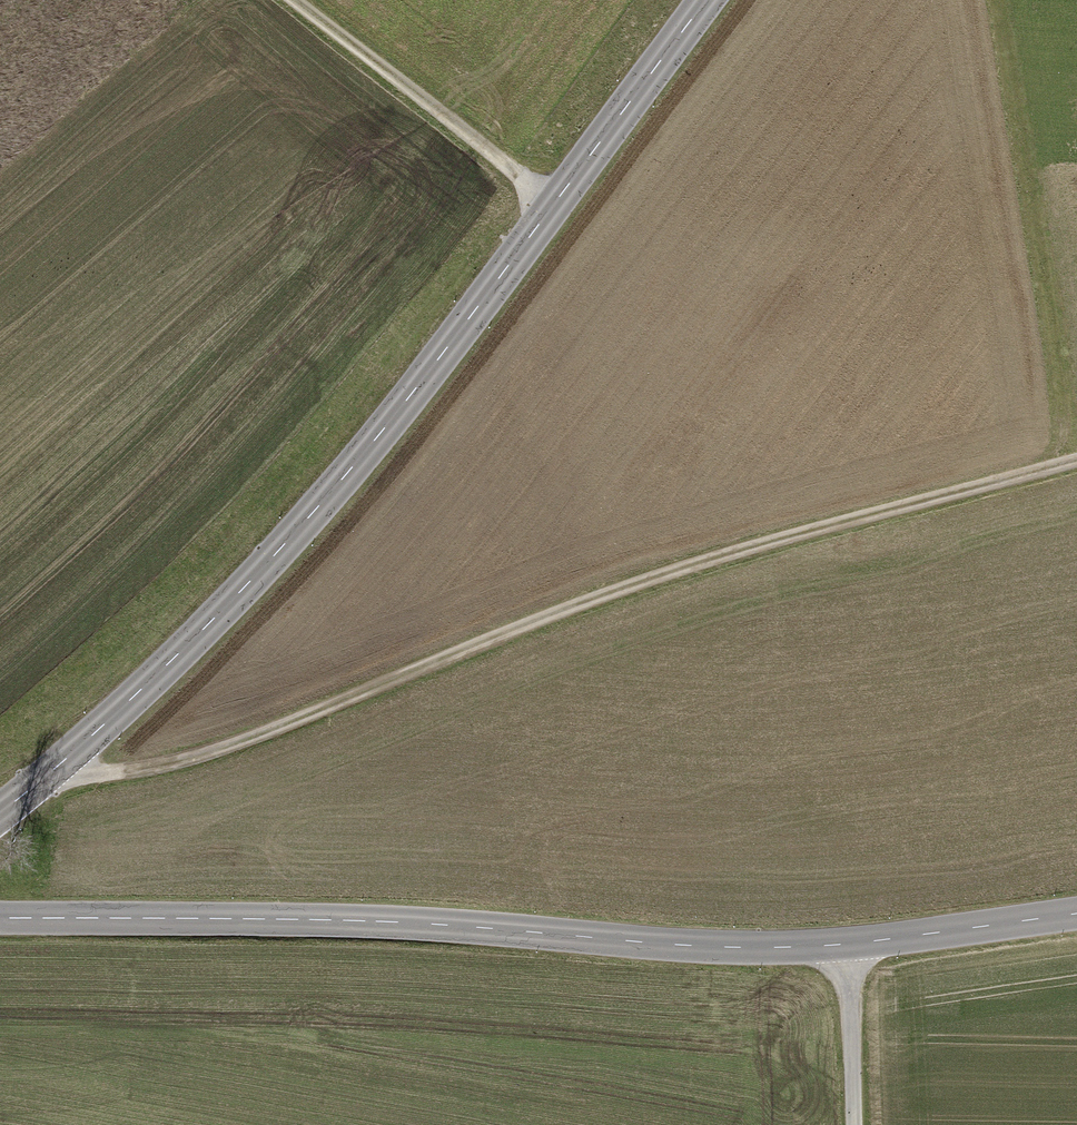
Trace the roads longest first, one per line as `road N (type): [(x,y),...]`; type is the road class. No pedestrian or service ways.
road 1 (secondary): [(707,0),(416,388),(313,512),(170,662),(0,813)]
road 2 (track): [(52,771),(151,768),(221,750),(642,571),(1076,452)]
road 3 (unclassified): [(1076,914),(791,947),(380,921),(0,917)]
road 4 (track): [(299,0),(559,199)]
road 5 (track): [(847,944),(853,1124)]

